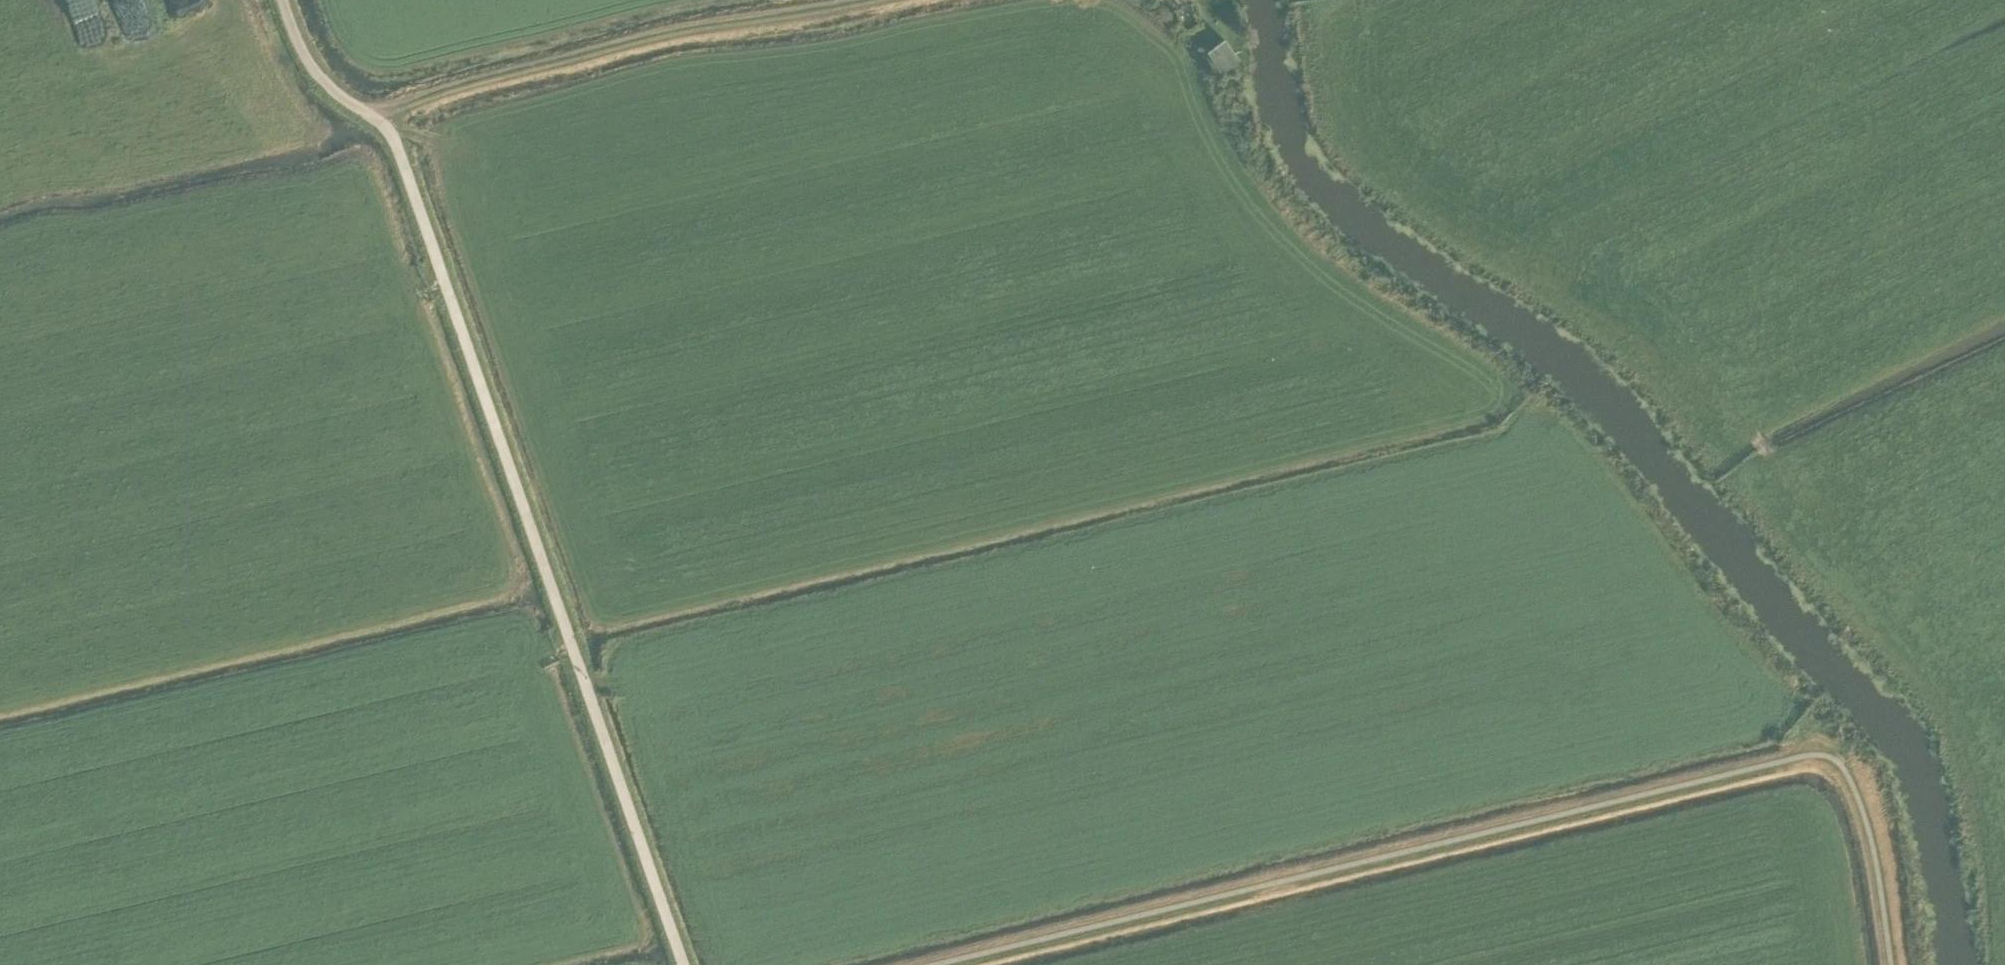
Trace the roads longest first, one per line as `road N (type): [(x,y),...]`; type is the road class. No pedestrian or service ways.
road 1 (track): [(684,964),(394,137),(369,115)]
road 2 (unclassified): [(369,115),(448,89),(873,0)]
road 3 (unclassified): [(369,115),(320,81),(299,49),(284,0)]

